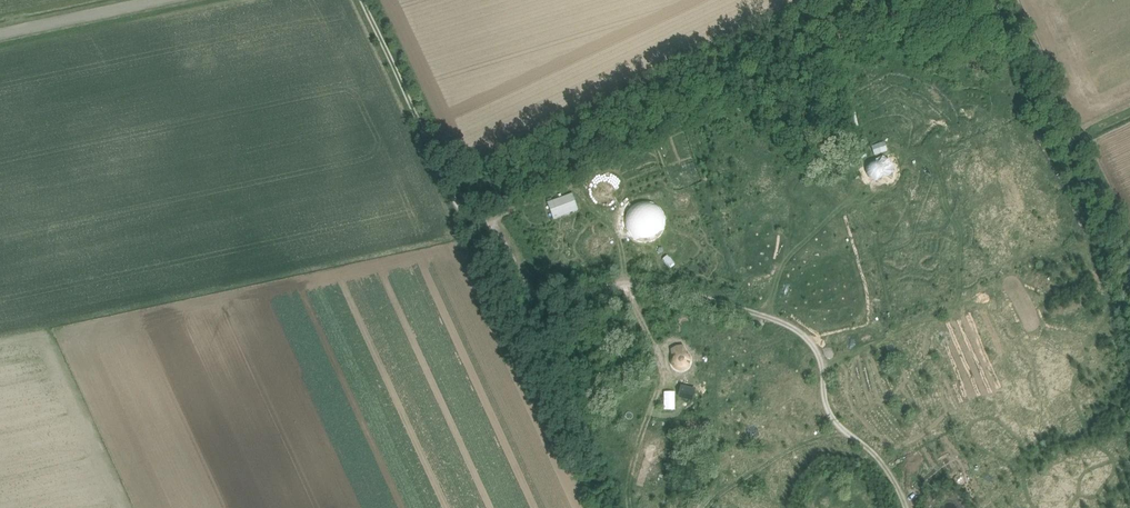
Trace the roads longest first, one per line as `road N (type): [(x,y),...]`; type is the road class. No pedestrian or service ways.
road 1 (track): [(466,217),(365,0)]
road 2 (unclassified): [(0,33),(155,0)]

